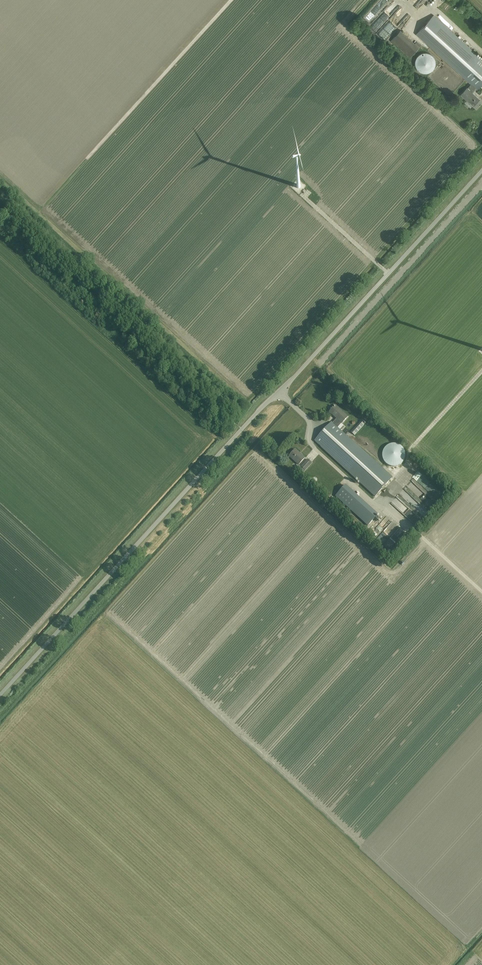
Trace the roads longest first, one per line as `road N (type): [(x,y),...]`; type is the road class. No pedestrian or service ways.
road 1 (residential): [(0,695),(481,170)]
road 2 (track): [(242,429),(0,208)]

